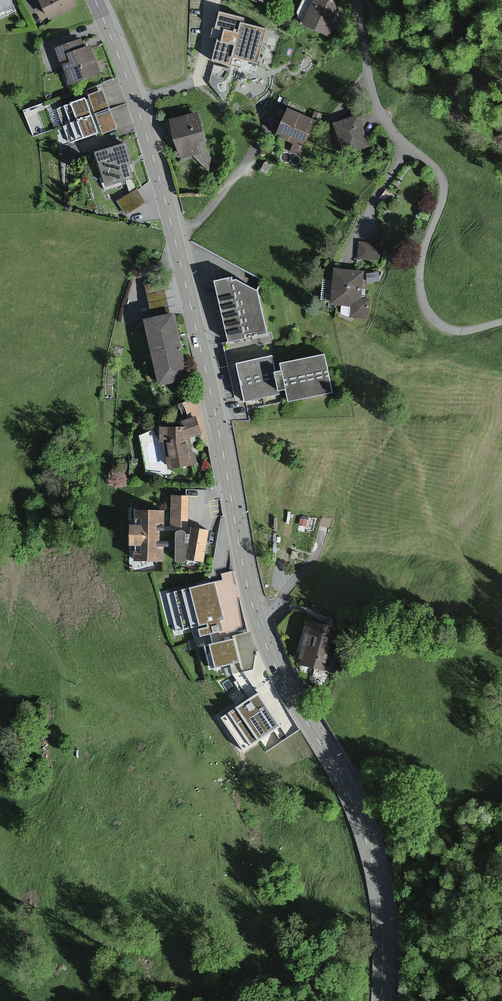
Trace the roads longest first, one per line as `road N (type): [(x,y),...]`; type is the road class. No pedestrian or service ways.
road 1 (secondary): [(382,1000),(381,906),(365,835),(256,619),(176,241),(136,101),(96,0)]
road 2 (track): [(408,146),(446,184),(424,269),(427,302),(450,328),(501,321)]
road 3 (residential): [(358,0),(375,89),(408,146)]

